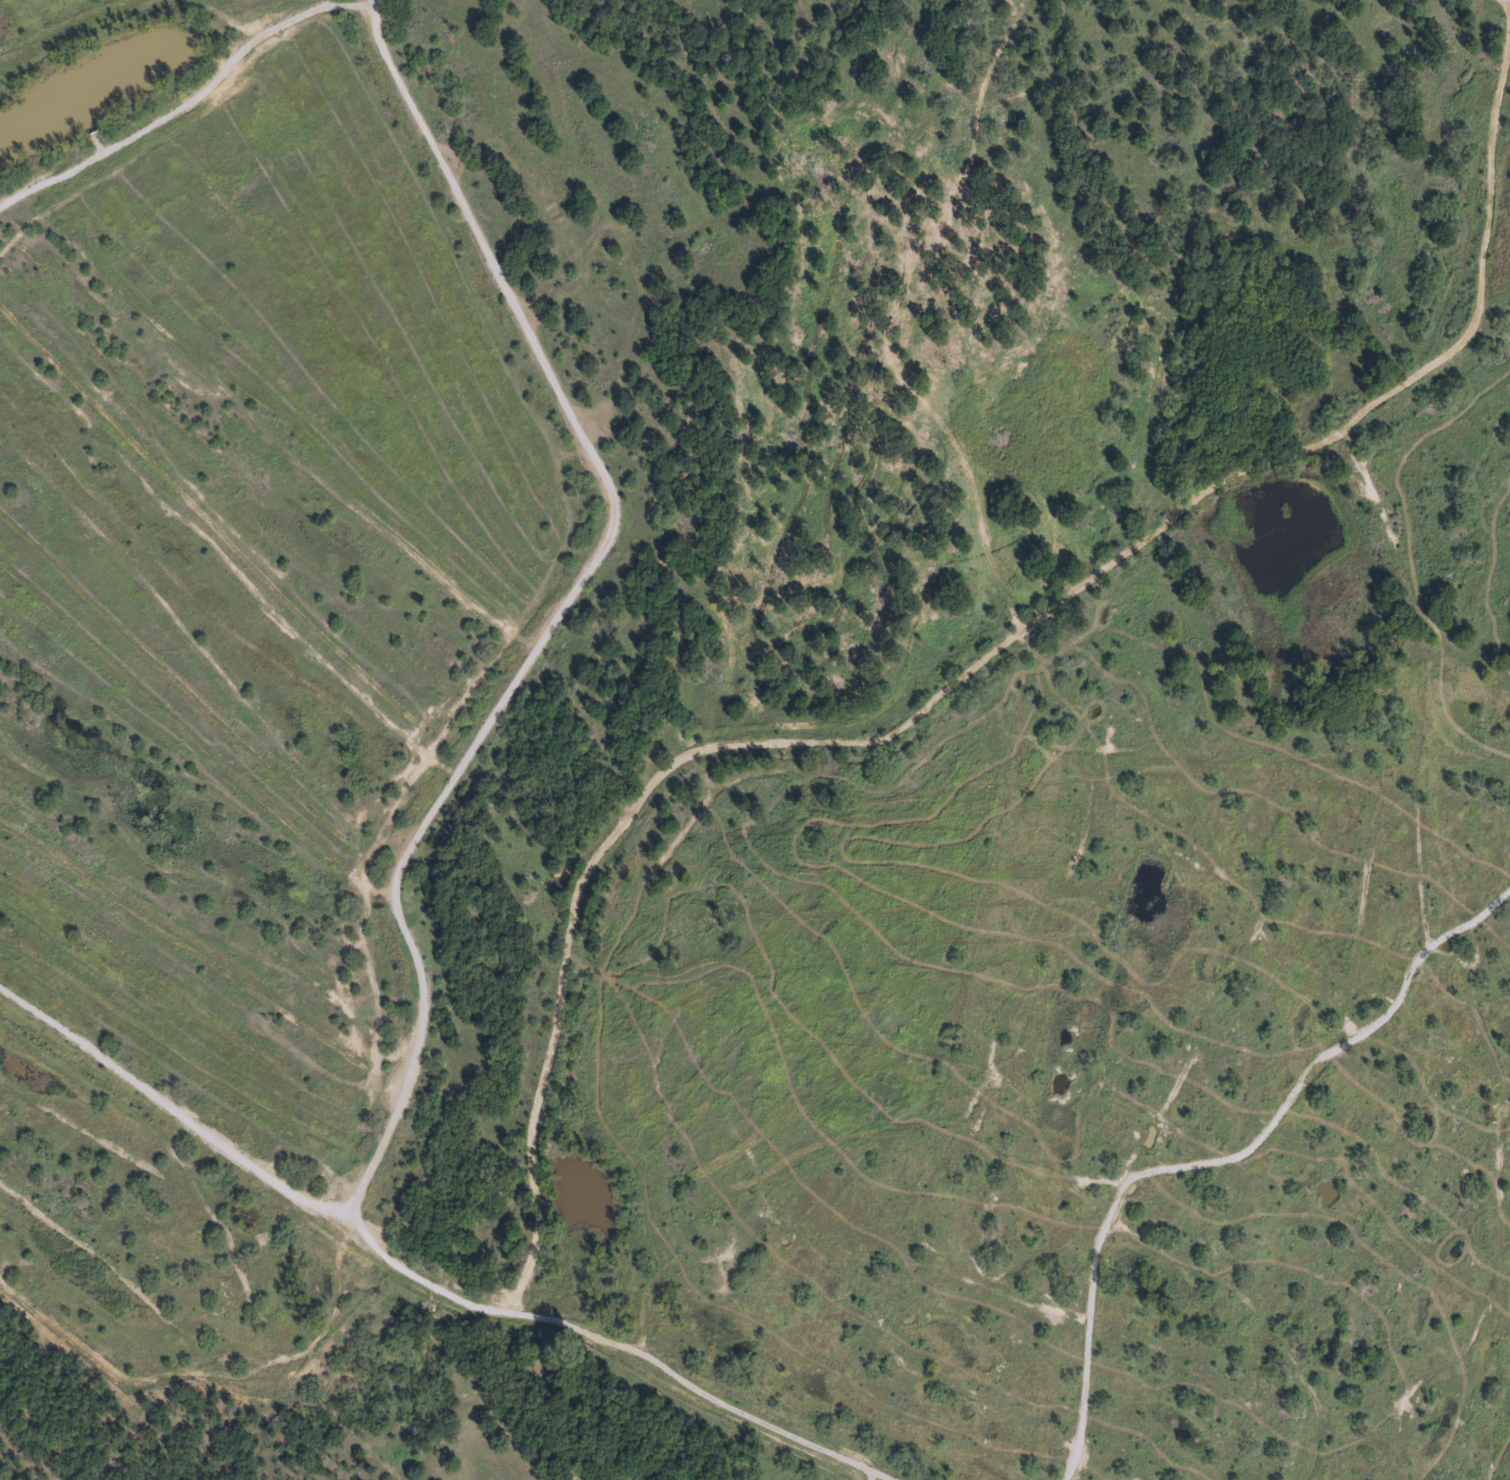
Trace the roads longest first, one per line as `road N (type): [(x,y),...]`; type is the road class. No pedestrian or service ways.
road 1 (residential): [(715,542),(771,747),(774,787),(1004,1320),(1011,1411),(997,1479)]
road 2 (residential): [(872,1479),(743,1421),(589,1334),(509,1310)]

